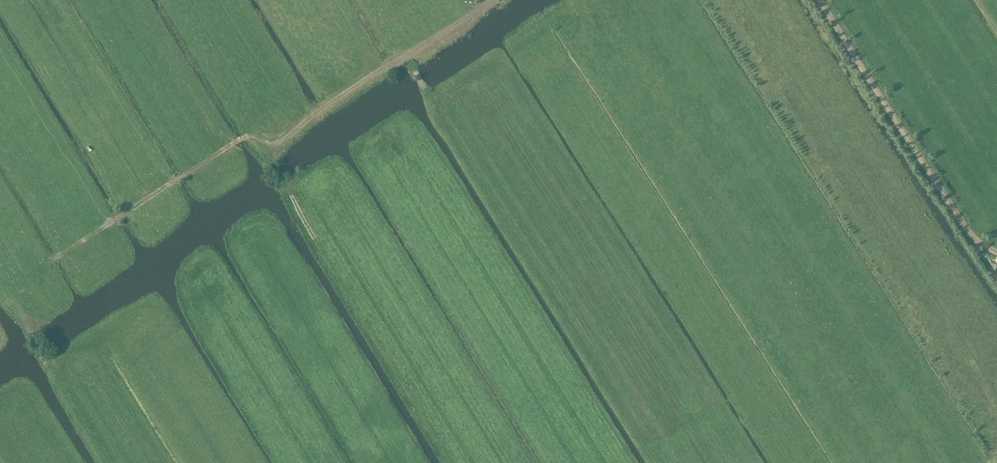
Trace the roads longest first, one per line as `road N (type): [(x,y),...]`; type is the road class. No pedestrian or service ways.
road 1 (track): [(659,462),(368,0)]
road 2 (track): [(453,462),(269,160)]
road 3 (track): [(996,254),(975,241),(818,0)]

